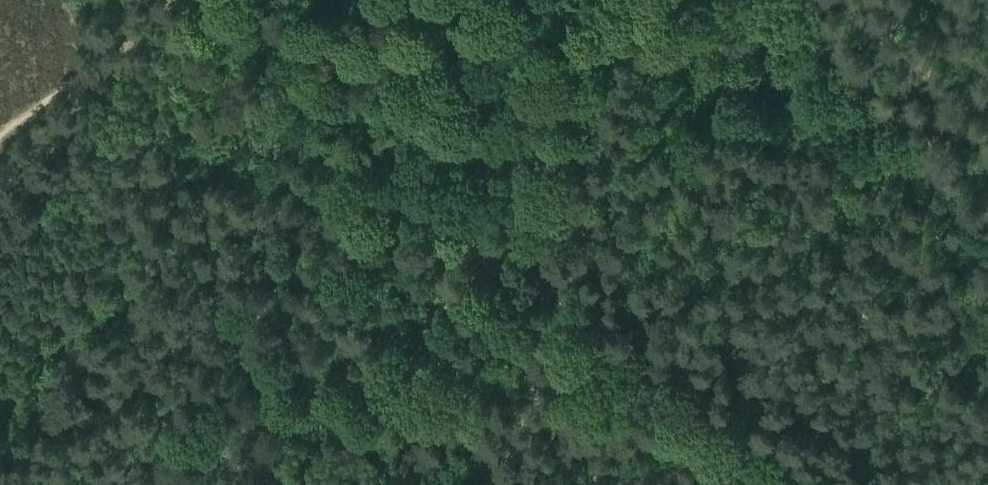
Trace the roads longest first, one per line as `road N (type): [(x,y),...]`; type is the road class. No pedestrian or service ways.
road 1 (track): [(203,0),(760,484)]
road 2 (track): [(272,484),(432,324),(493,251),(559,140),(611,79),(633,0)]
road 3 (track): [(168,0),(139,37),(0,141)]

